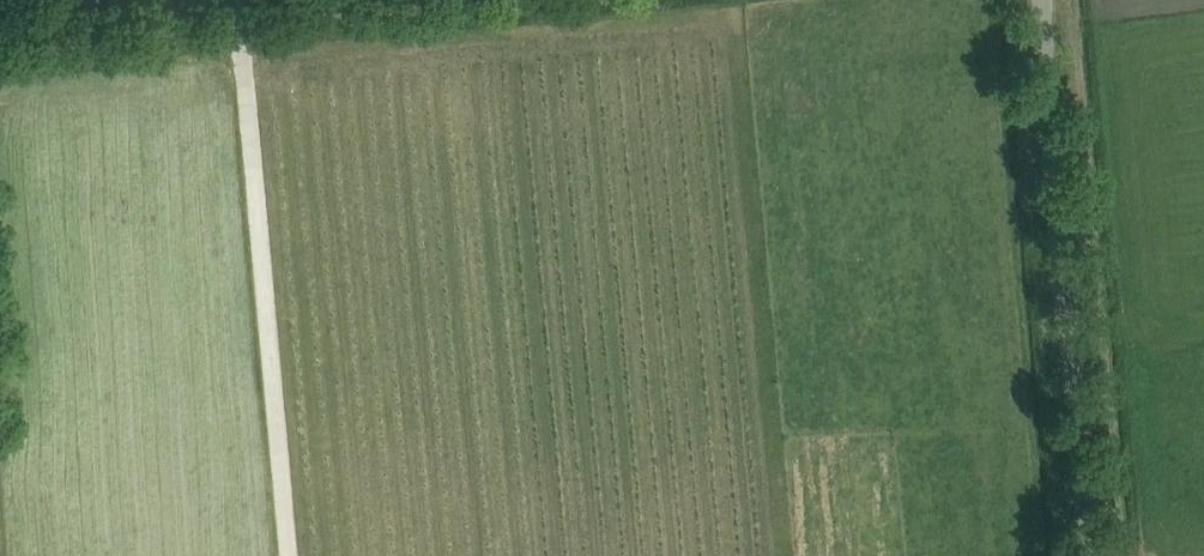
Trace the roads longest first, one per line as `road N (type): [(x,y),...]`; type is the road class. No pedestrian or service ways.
road 1 (unclassified): [(1088,555),(1040,0)]
road 2 (unclassified): [(0,20),(198,0)]

